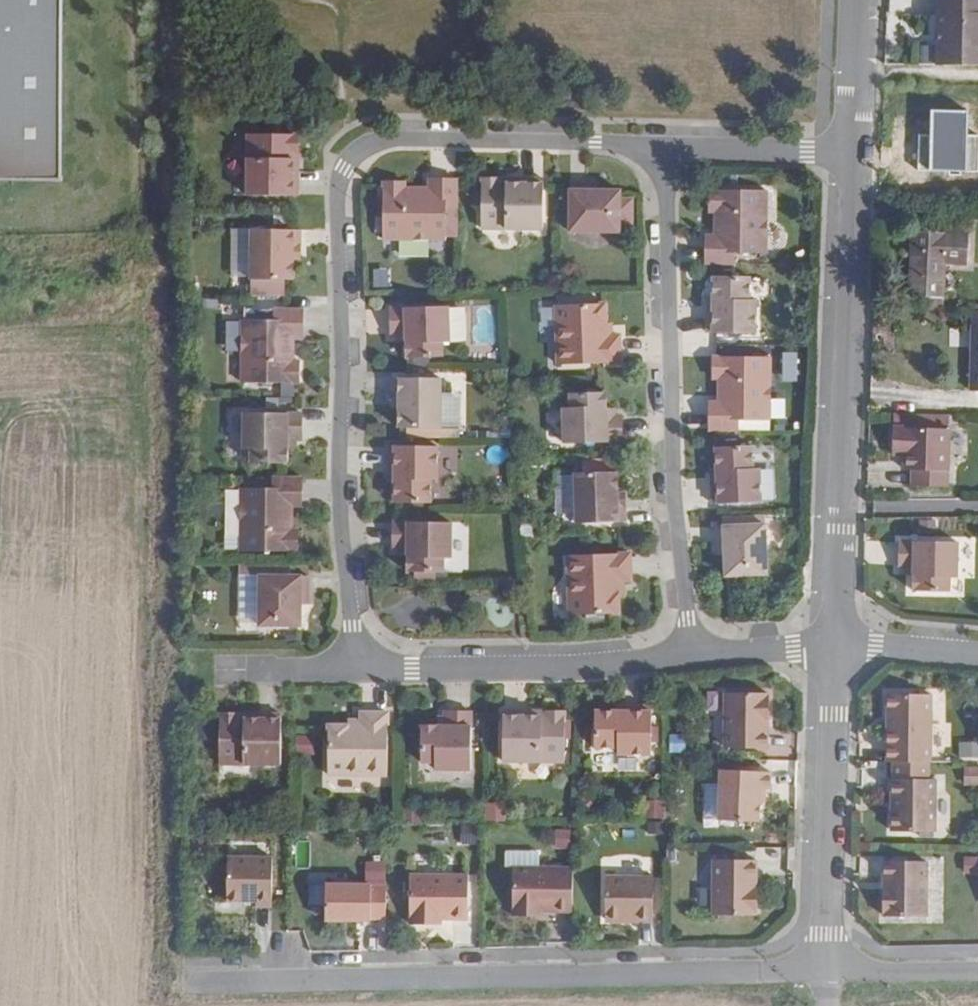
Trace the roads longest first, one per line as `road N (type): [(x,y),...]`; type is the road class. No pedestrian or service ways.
road 1 (residential): [(355,670),(338,490),(336,198),(347,164),(388,141),(666,147)]
road 2 (residential): [(202,981),(825,972)]
road 3 (residential): [(666,147),(674,487),(692,659)]
road 4 (residential): [(853,153),(837,648)]
road 5 (residential): [(355,670),(563,669),(692,659)]
road 6 (residential): [(837,648),(825,972)]
road 7 (residential): [(666,147),(853,153)]
road 8 (residential): [(859,0),(853,153)]
road 9 (residential): [(977,970),(825,972)]
road 10 (residential): [(692,659),(837,648)]
road 11 (residential): [(977,657),(837,648)]

